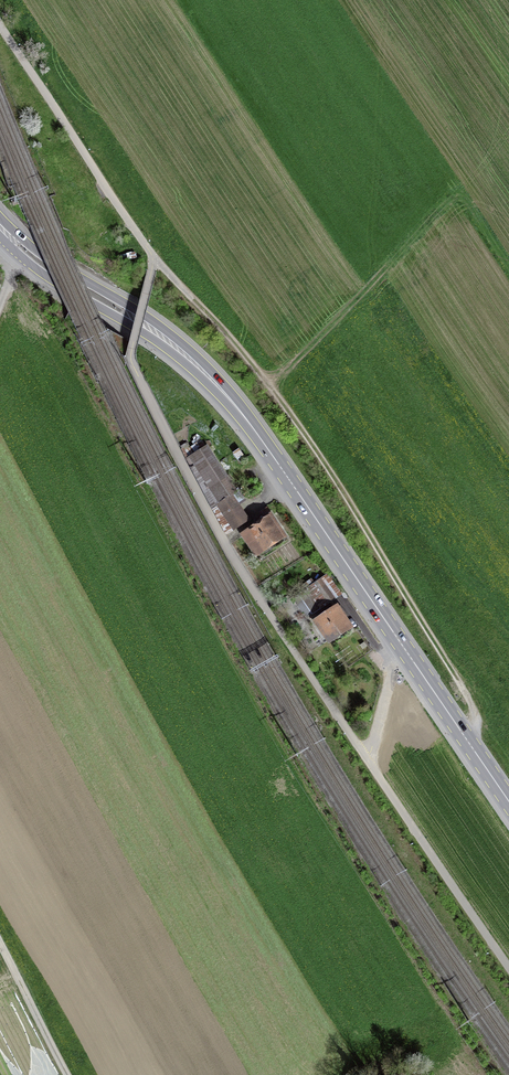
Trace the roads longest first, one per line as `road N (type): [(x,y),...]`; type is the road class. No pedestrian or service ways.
road 1 (primary): [(508,803),(228,397),(158,335),(21,249)]
road 2 (track): [(153,260),(244,358),(310,445),(471,706),(471,748)]
road 3 (unclassified): [(0,15),(153,260)]
road 4 (track): [(70,1074),(0,943)]

